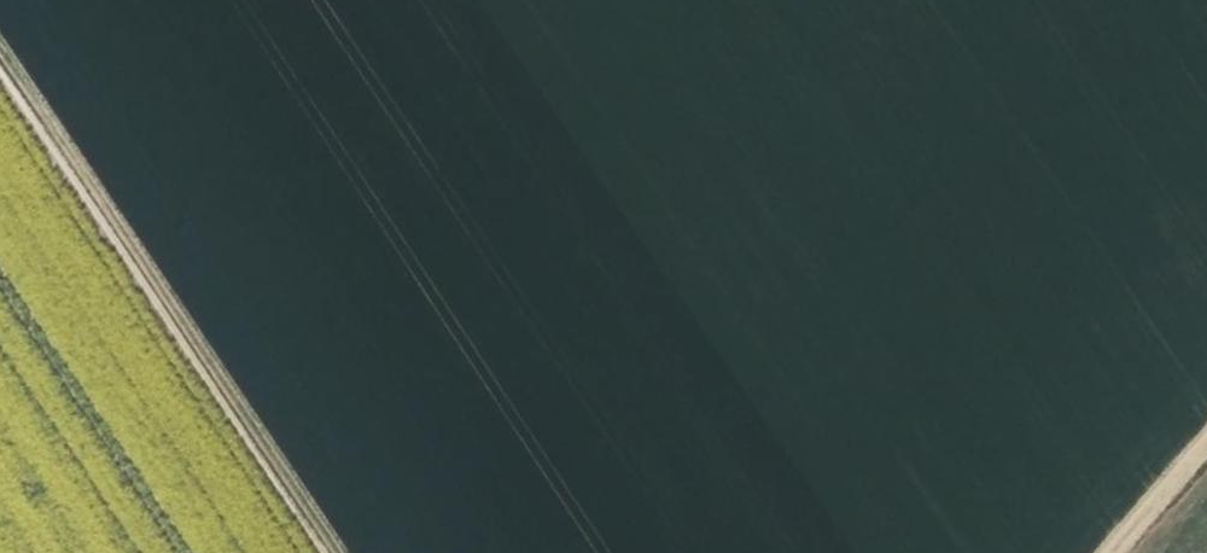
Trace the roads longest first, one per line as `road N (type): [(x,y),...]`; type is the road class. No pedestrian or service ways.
road 1 (track): [(343,552),(0,48)]
road 2 (track): [(1112,552),(1206,446)]

